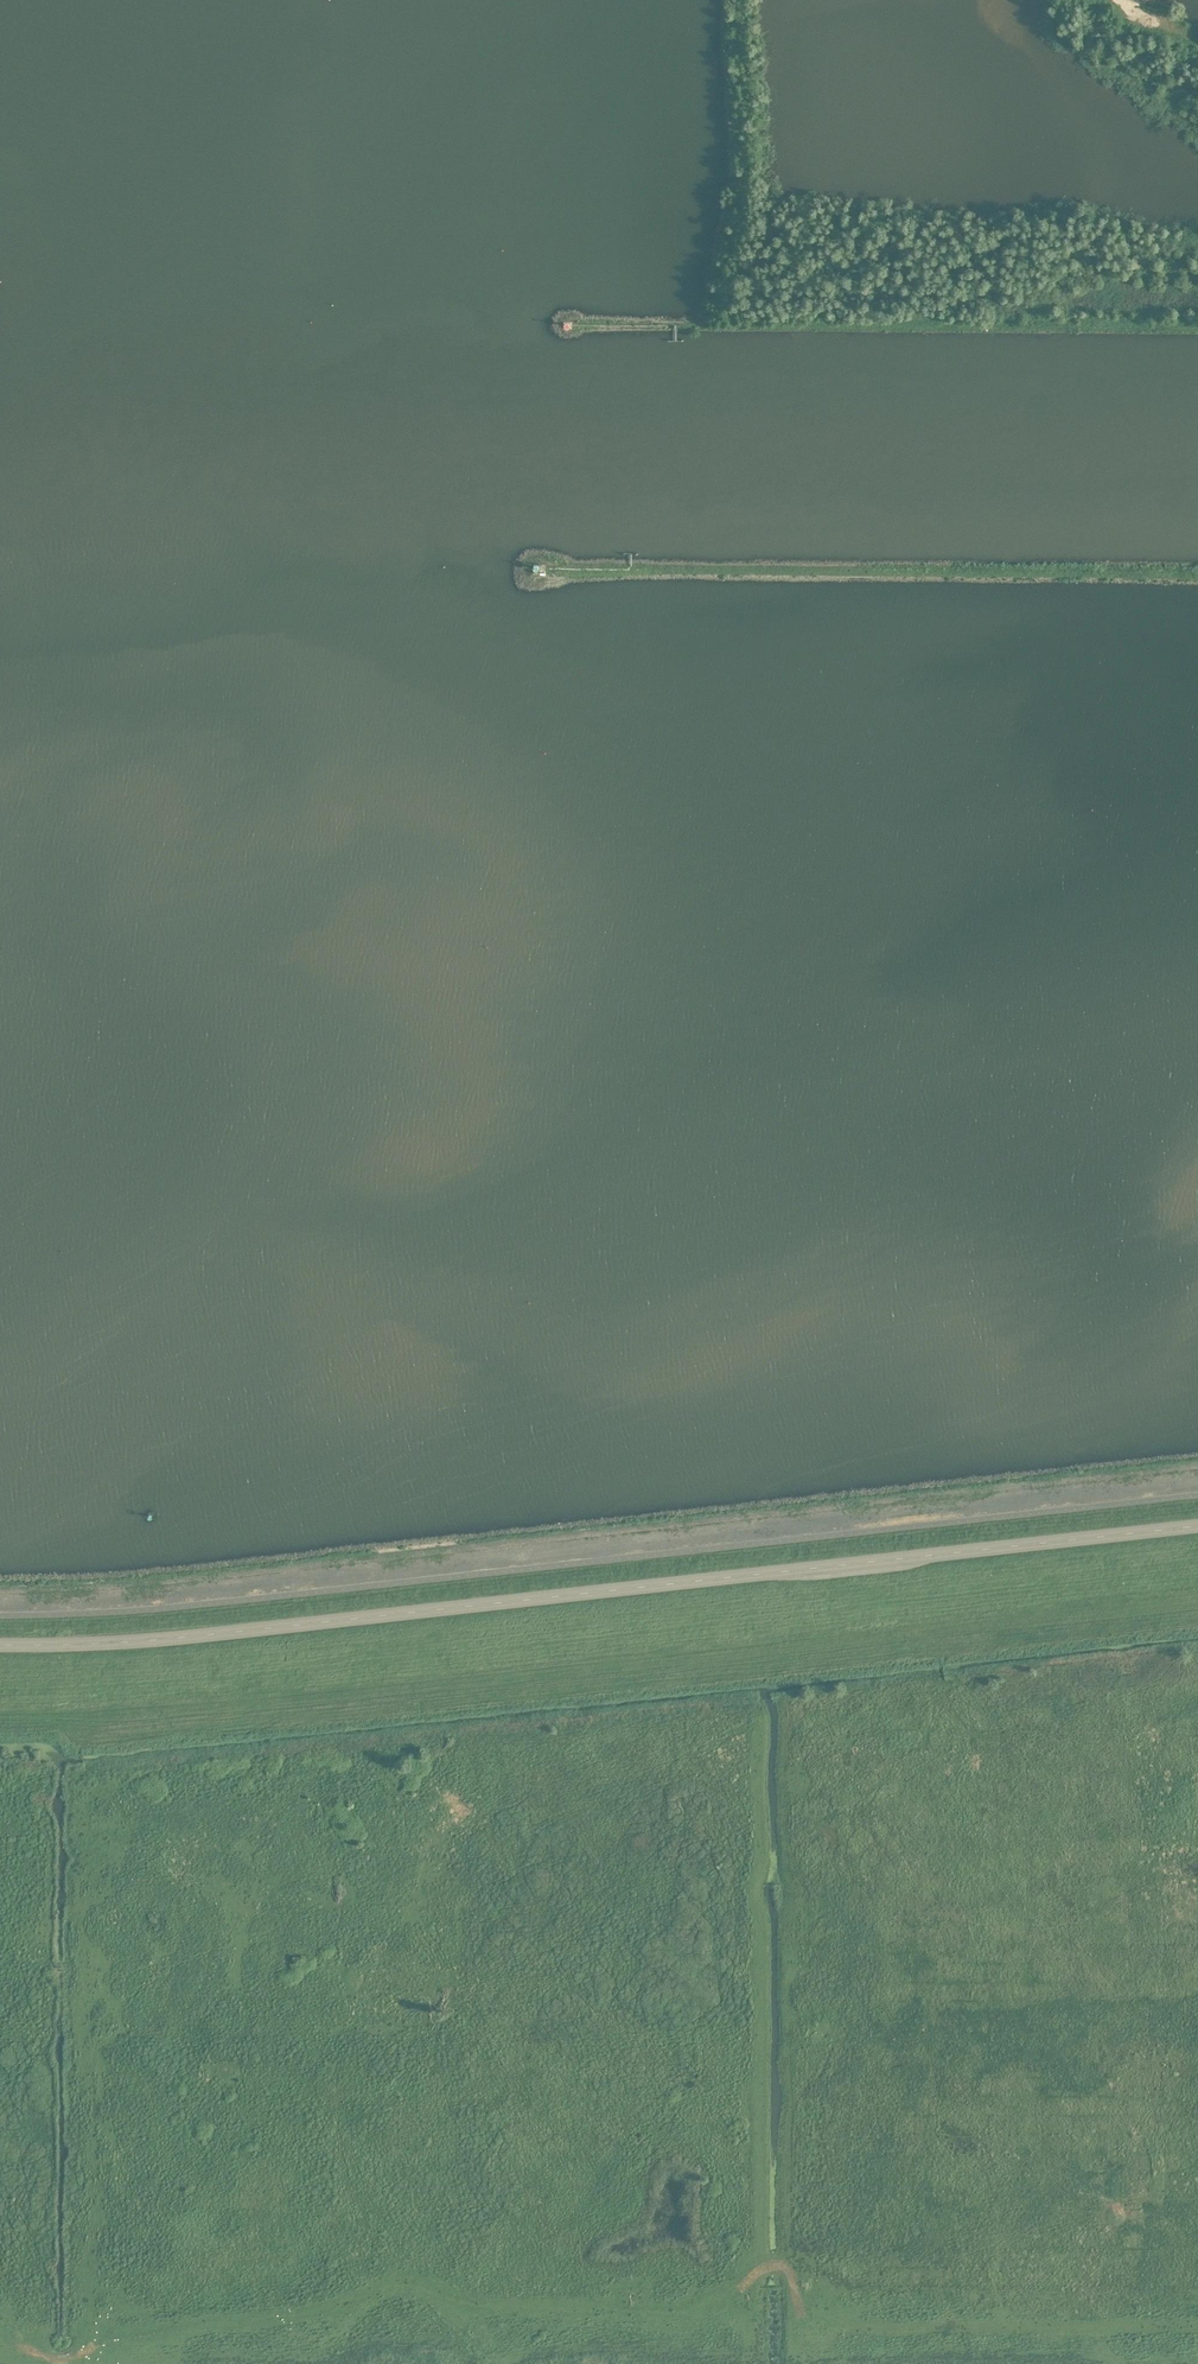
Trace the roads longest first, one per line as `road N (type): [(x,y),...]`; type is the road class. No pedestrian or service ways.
road 1 (tertiary): [(0,1645),(171,1639),(1197,1527)]

